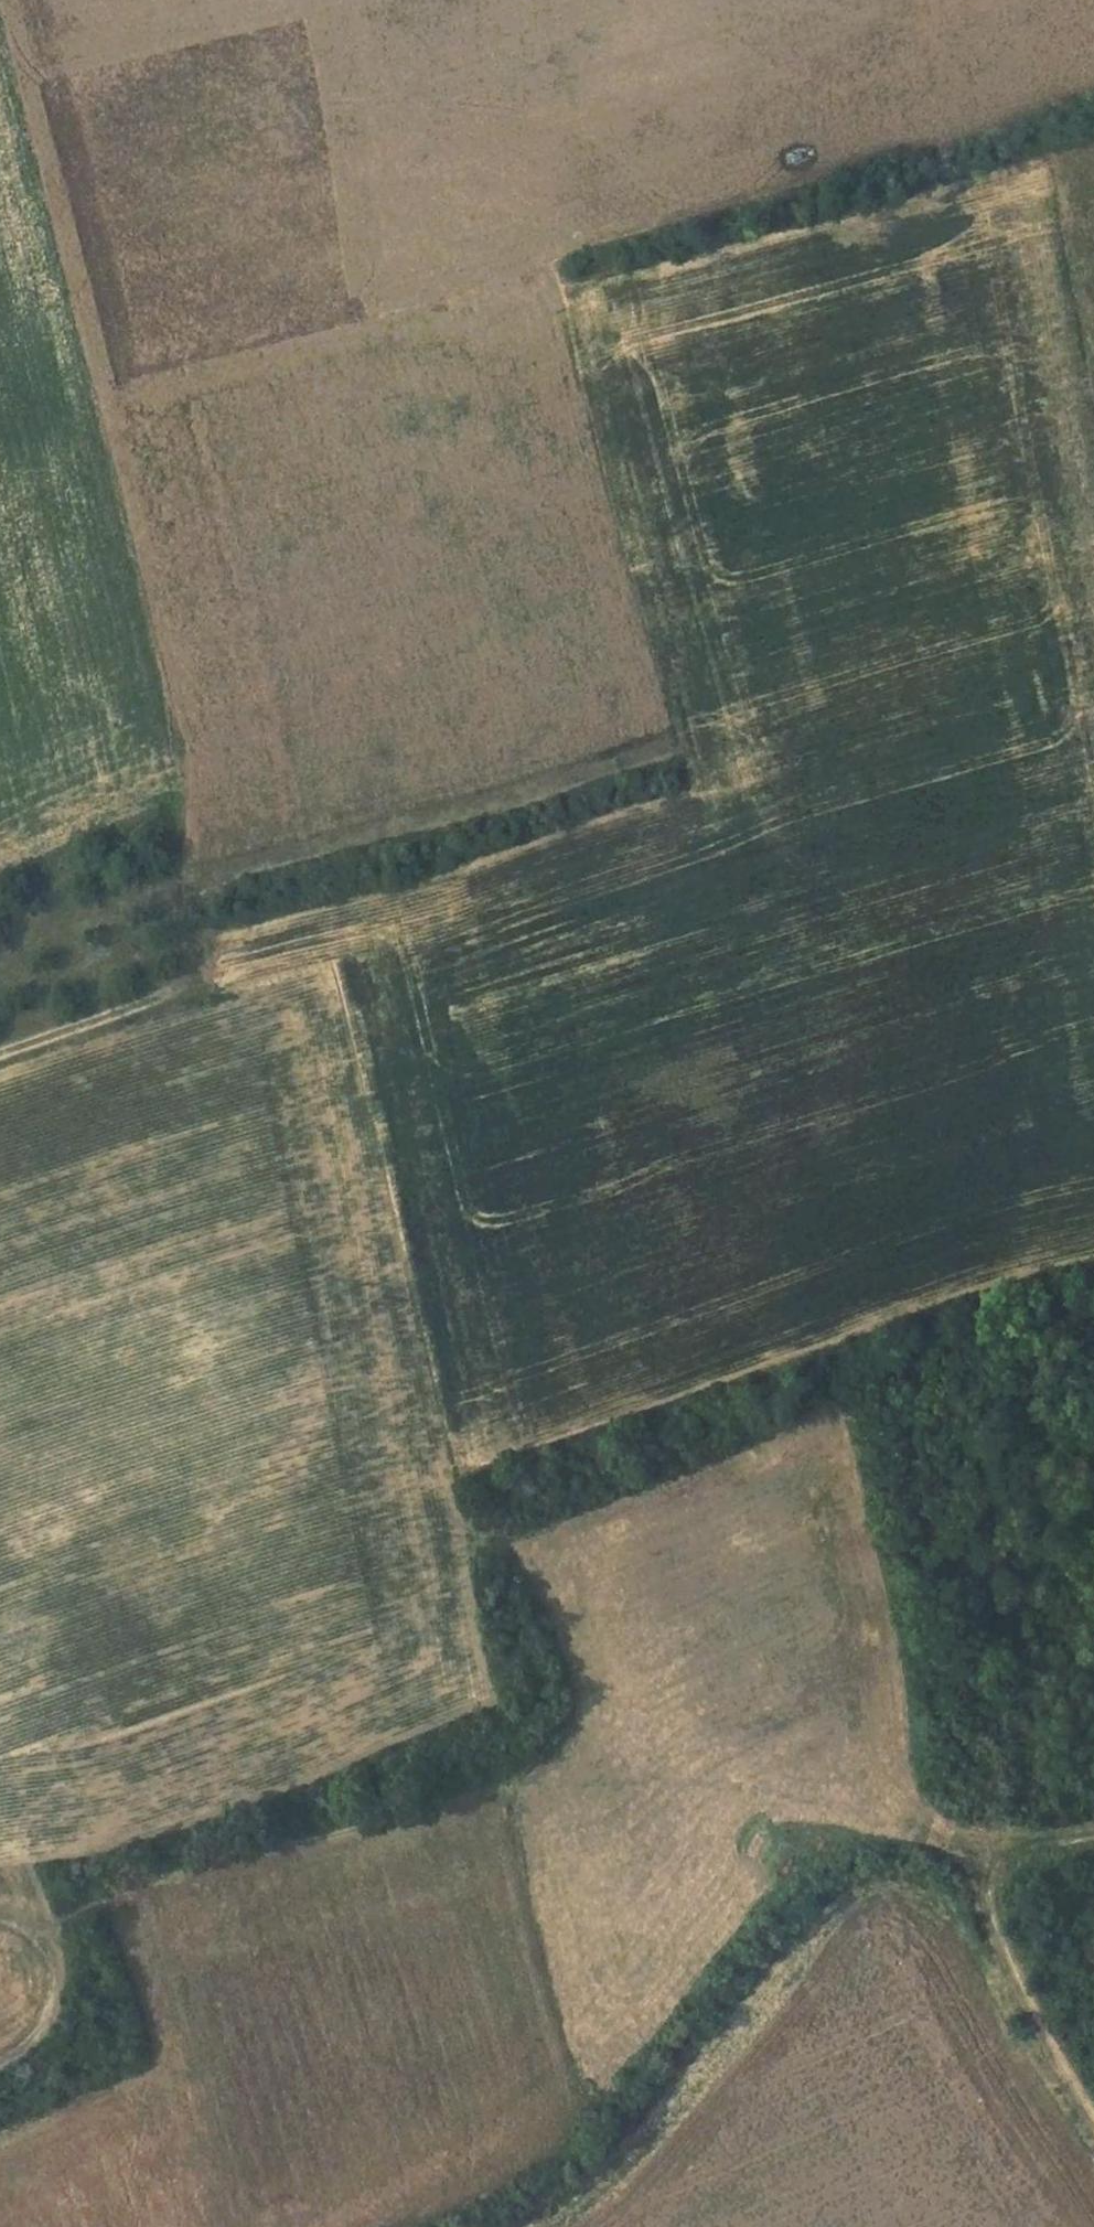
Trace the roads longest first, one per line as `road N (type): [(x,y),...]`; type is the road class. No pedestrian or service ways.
road 1 (track): [(1093,2115),(989,1920),(980,1877),(993,1845),(1093,1833)]
road 2 (track): [(0,1054),(208,973)]

